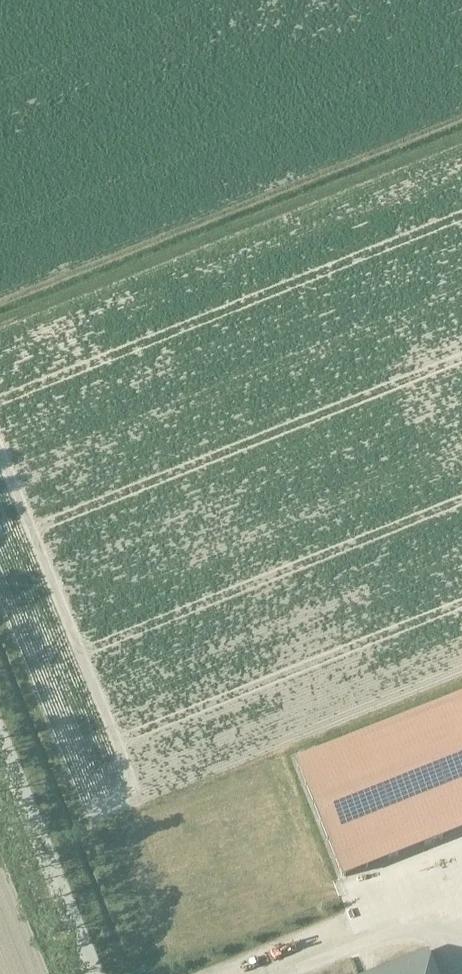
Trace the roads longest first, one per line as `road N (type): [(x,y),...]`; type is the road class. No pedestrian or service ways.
road 1 (unclassified): [(93,973),(0,741)]

